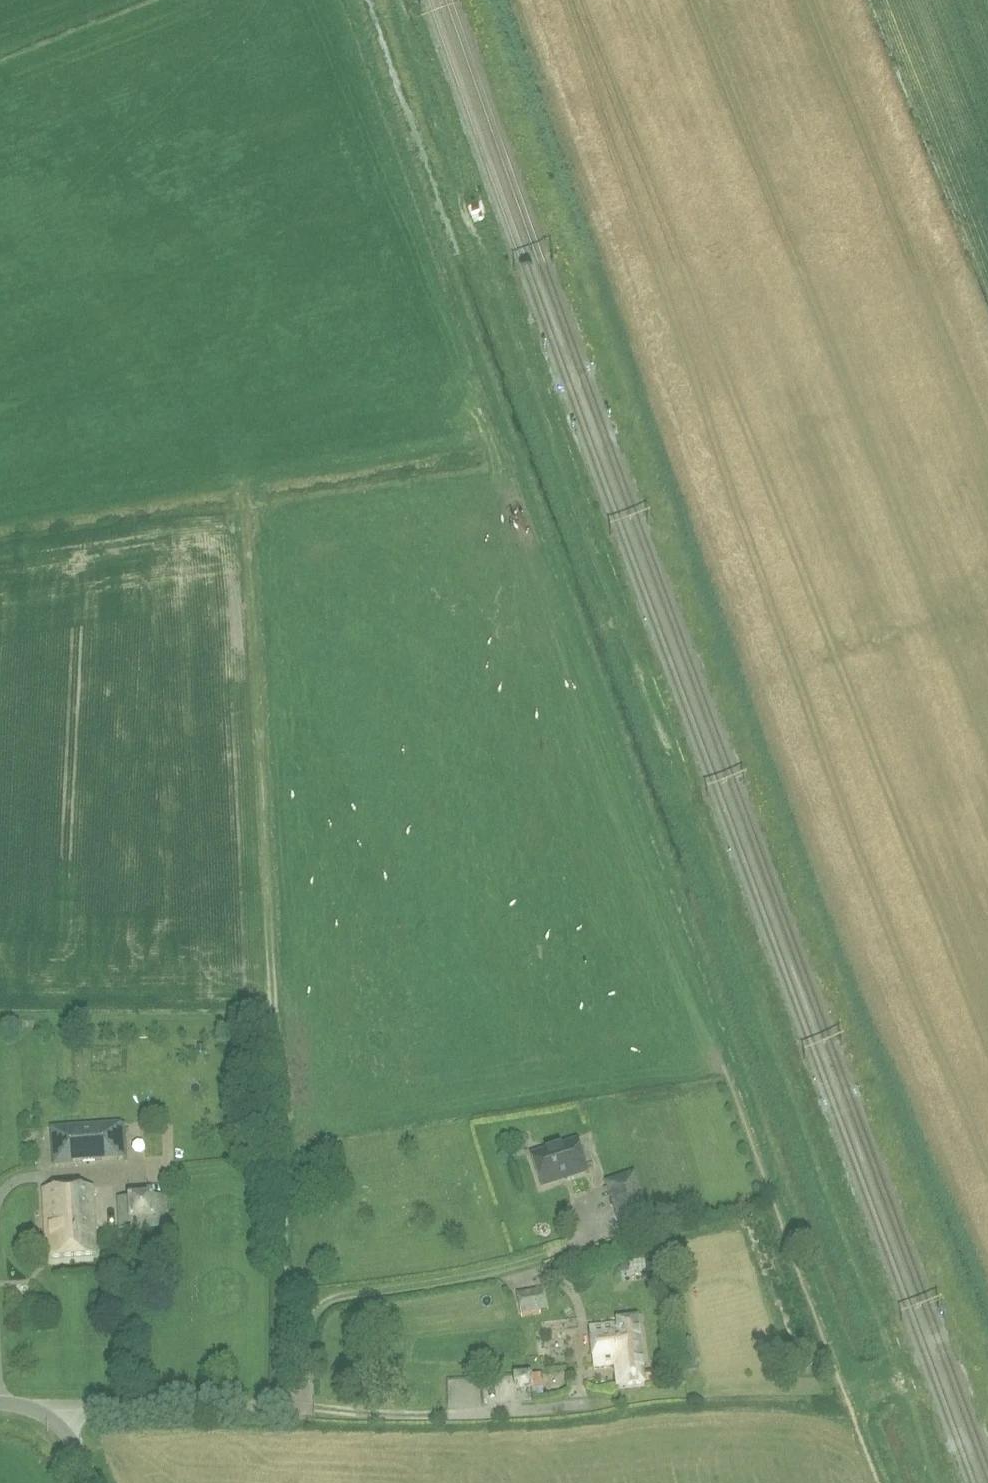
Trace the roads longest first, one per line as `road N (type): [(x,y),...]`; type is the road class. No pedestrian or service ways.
road 1 (track): [(302,1405),(309,1315),(326,1299),(498,1269),(576,1242)]
road 2 (unclassified): [(302,1405),(108,1405),(52,1419)]

